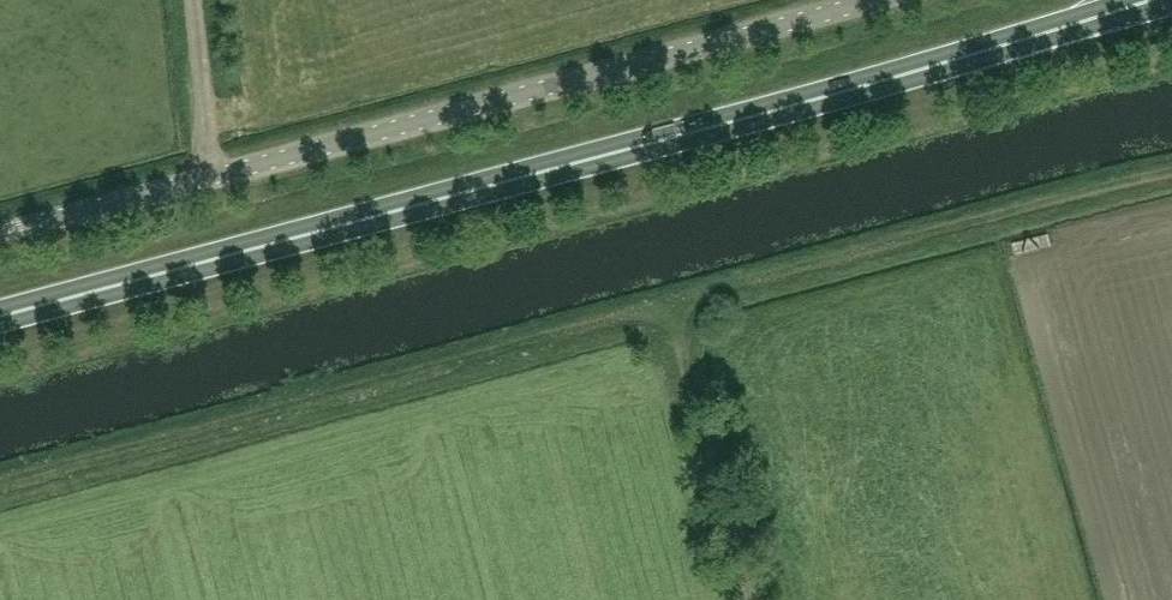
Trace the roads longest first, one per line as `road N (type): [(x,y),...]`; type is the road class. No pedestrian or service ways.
road 1 (trunk): [(0,314),(1161,0)]
road 2 (unclassified): [(0,234),(861,0)]
road 3 (track): [(667,302),(754,599)]
road 4 (track): [(197,0),(217,176)]

